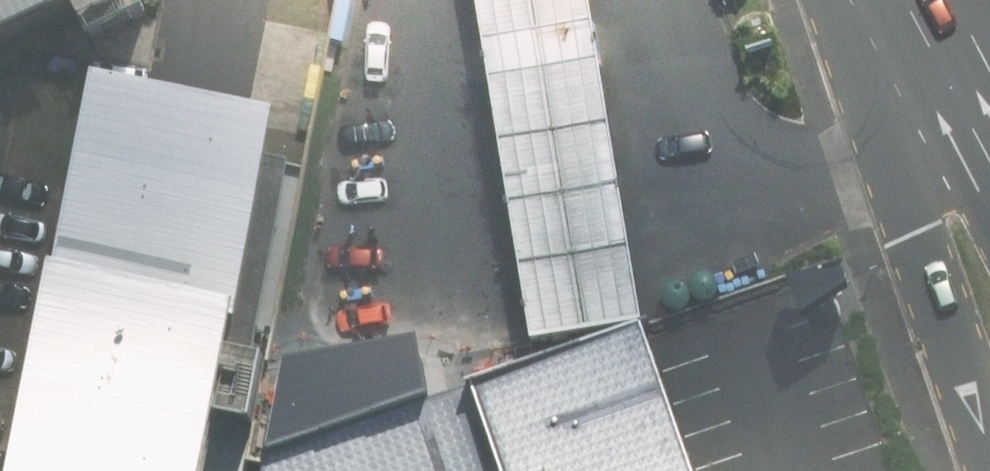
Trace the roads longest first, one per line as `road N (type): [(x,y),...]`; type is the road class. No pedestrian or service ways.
road 1 (primary): [(989,470),(910,240),(856,0)]
road 2 (primary): [(989,142),(920,0)]

